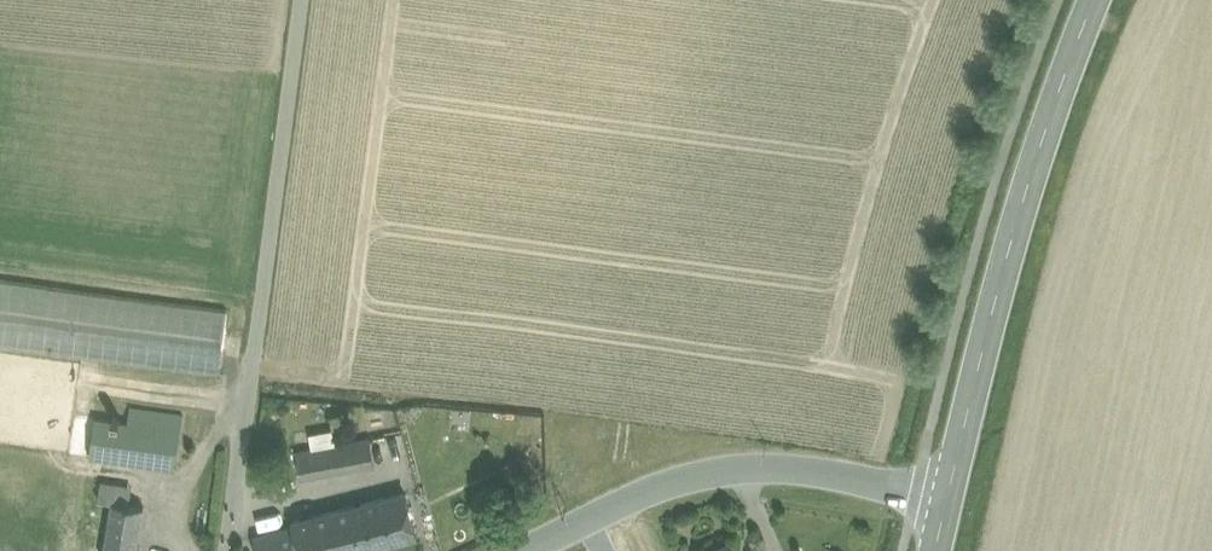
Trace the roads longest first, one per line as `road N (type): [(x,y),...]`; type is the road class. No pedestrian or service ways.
road 1 (unclassified): [(305,0),(225,550)]
road 2 (secondary): [(947,498),(1026,182),(1095,0)]
road 3 (tertiary): [(526,550),(677,480),(724,470),(816,471),(947,498)]

